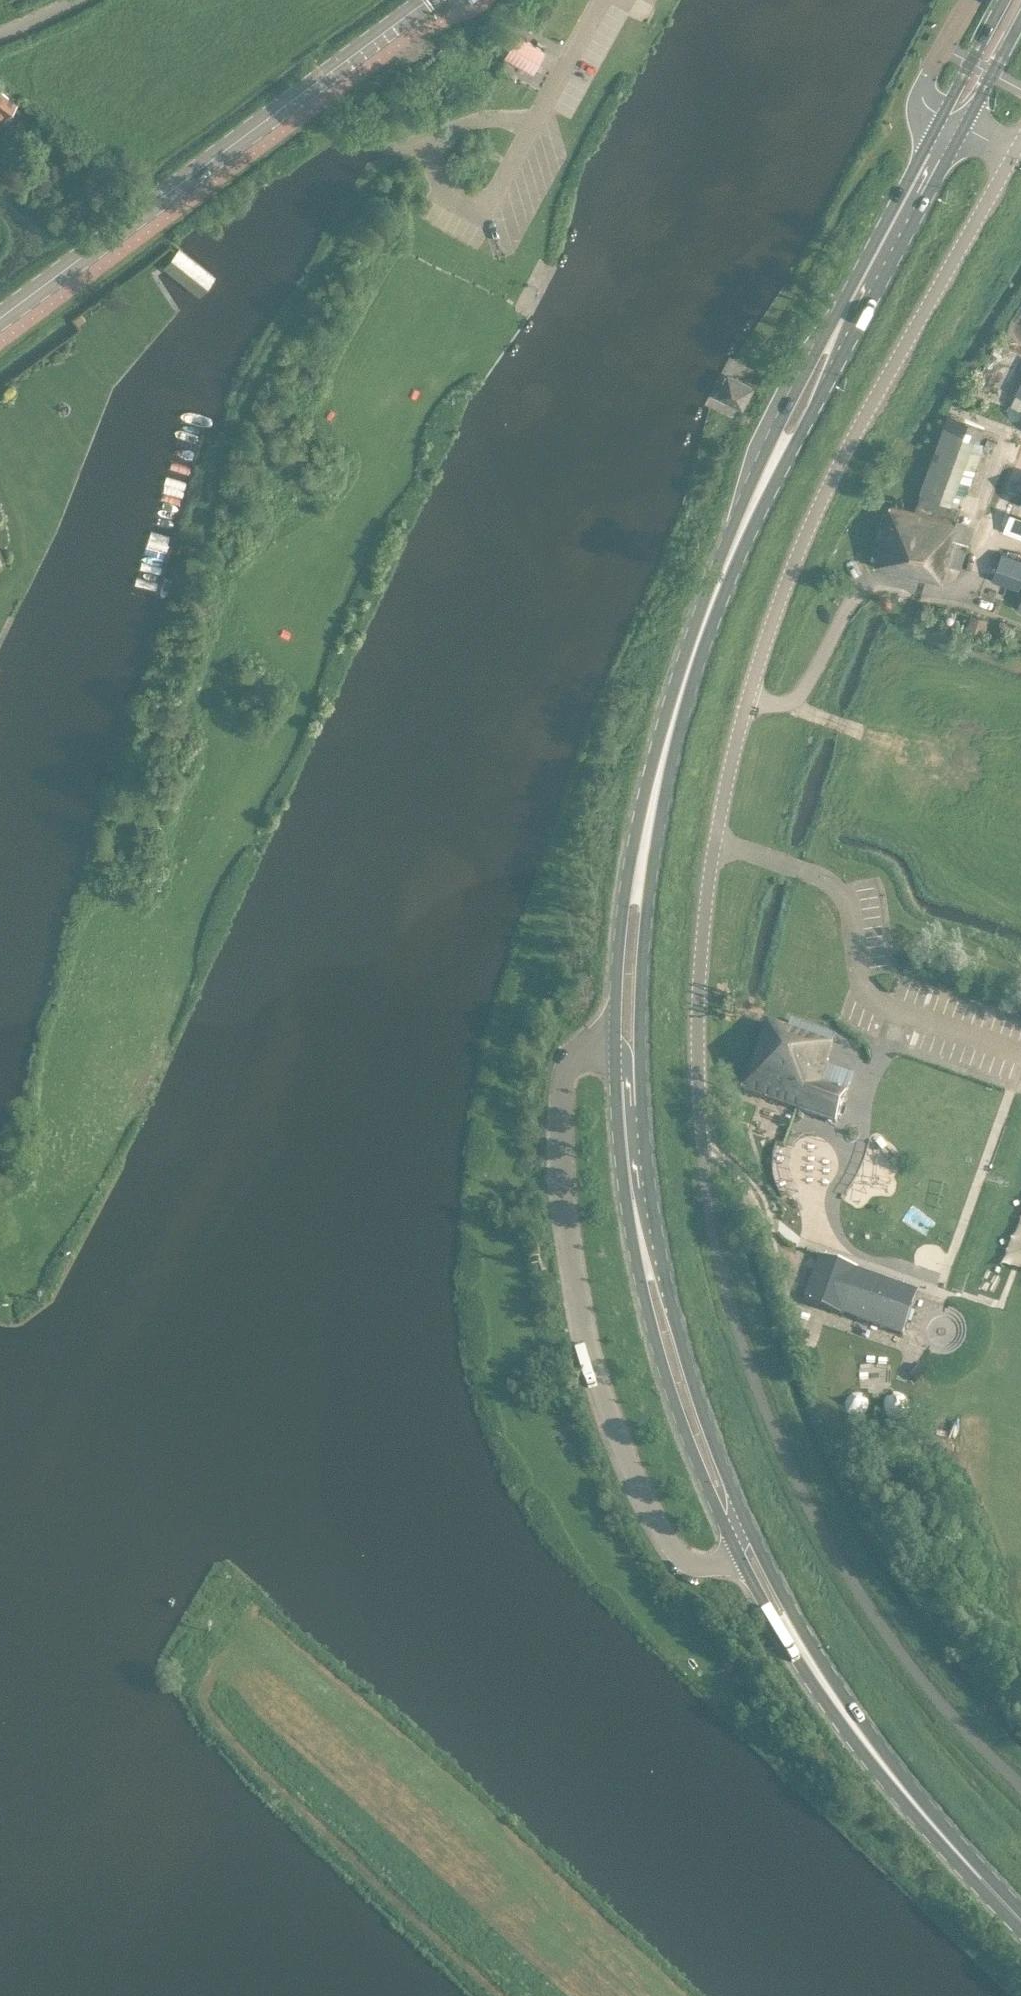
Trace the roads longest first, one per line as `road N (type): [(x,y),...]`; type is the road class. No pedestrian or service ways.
road 1 (unclassified): [(703,1147),(695,1029),(701,933),(721,799),(768,630),(850,435),(1011,154)]
road 2 (tertiary): [(0,316),(423,0)]
road 3 (primary): [(639,1229),(640,1284),(693,1452),(771,1616),(804,1653)]
road 4 (primary): [(804,1653),(713,1444),(663,1278),(639,1229)]
road 5 (primary): [(639,864),(698,639),(765,480)]
road 6 (primary): [(1020,1919),(876,1753),(804,1653)]
road 7 (primary): [(845,322),(949,123)]
road 8 (primary): [(639,864),(622,906),(617,955),(615,1020),(627,1053)]
road 9 (primary): [(627,1053),(639,1018),(639,864)]
road 10 (primary): [(845,322),(814,351),(776,426),(765,480)]
road 11 (primary): [(765,480),(838,358),(845,322)]
road 12 (primary): [(639,1229),(627,1053)]
road 13 (tertiary): [(967,0),(922,86),(927,106),(949,123)]
road 14 (primary): [(1001,0),(955,90),(949,123)]
road 15 (primary): [(949,123),(979,91),(1020,14)]

